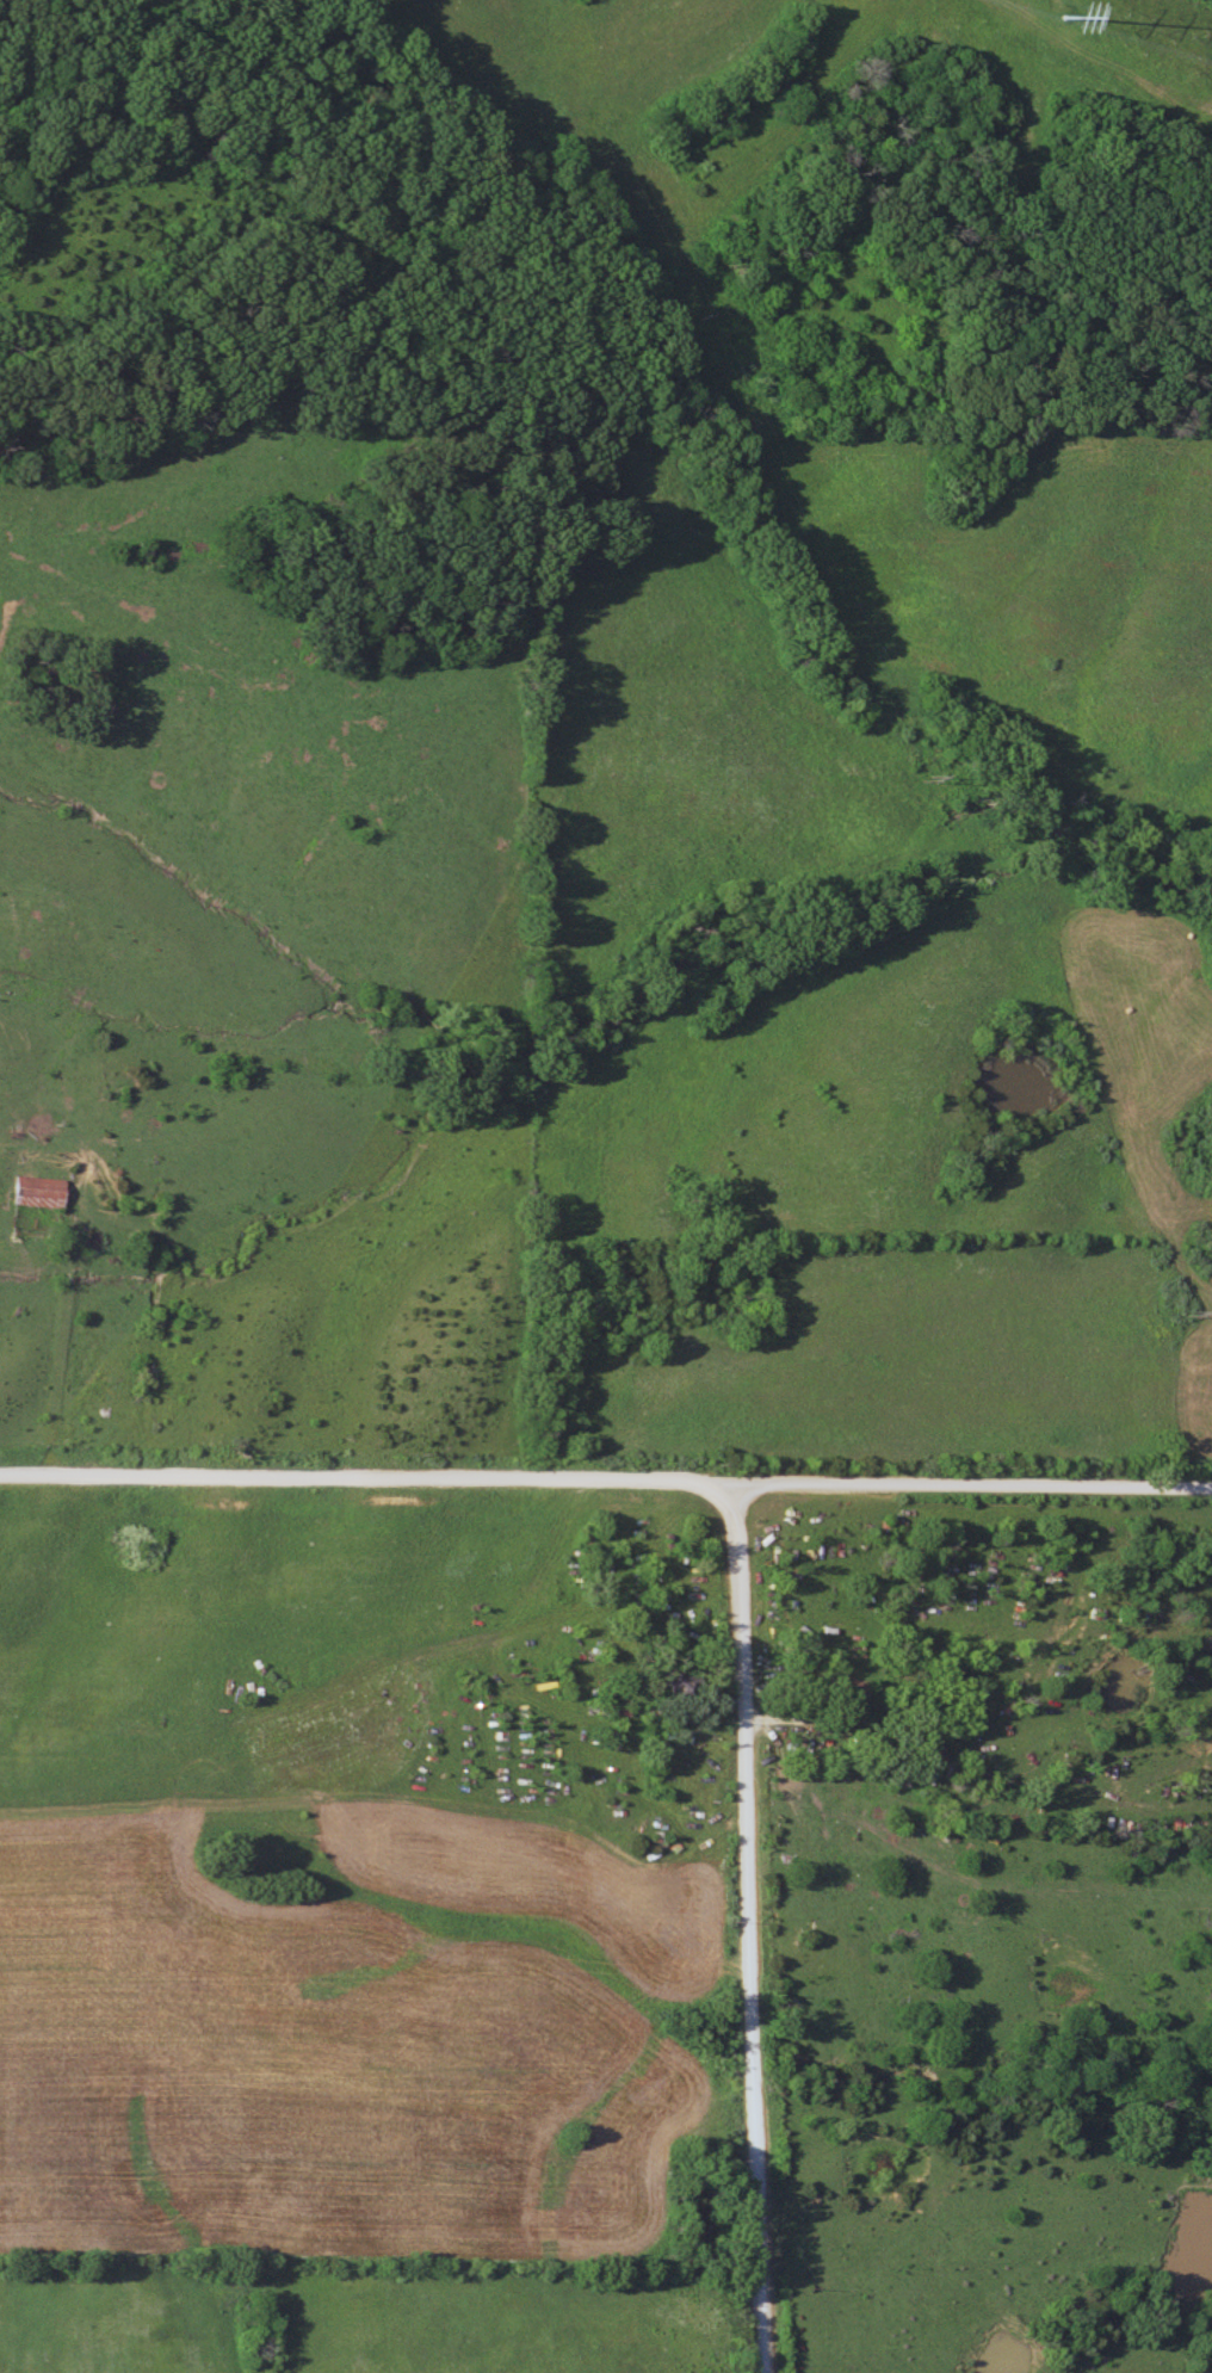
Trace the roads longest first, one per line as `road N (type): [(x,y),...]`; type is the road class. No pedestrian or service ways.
road 1 (residential): [(762,2372),(736,1541),(725,1494)]
road 2 (residential): [(725,1494),(0,1457)]
road 3 (residential): [(725,1494),(763,1483),(1211,1485)]

